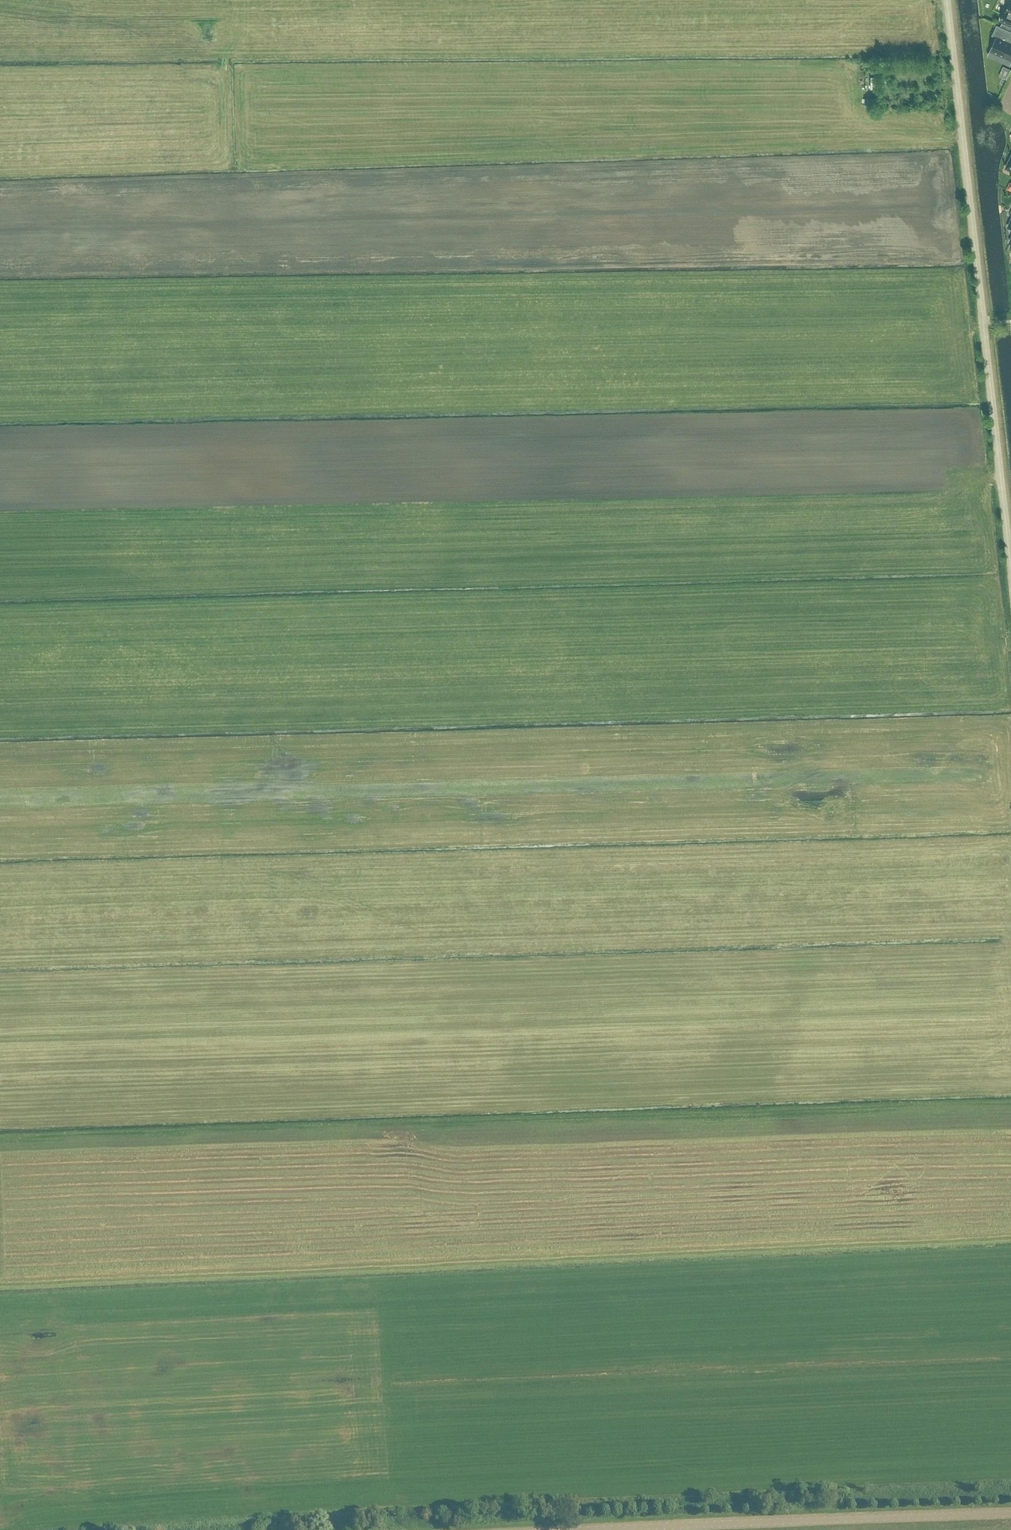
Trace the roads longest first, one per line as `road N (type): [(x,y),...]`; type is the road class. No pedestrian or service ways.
road 1 (unclassified): [(1010,560),(947,0)]
road 2 (unclassified): [(672,1529),(1010,1515)]

